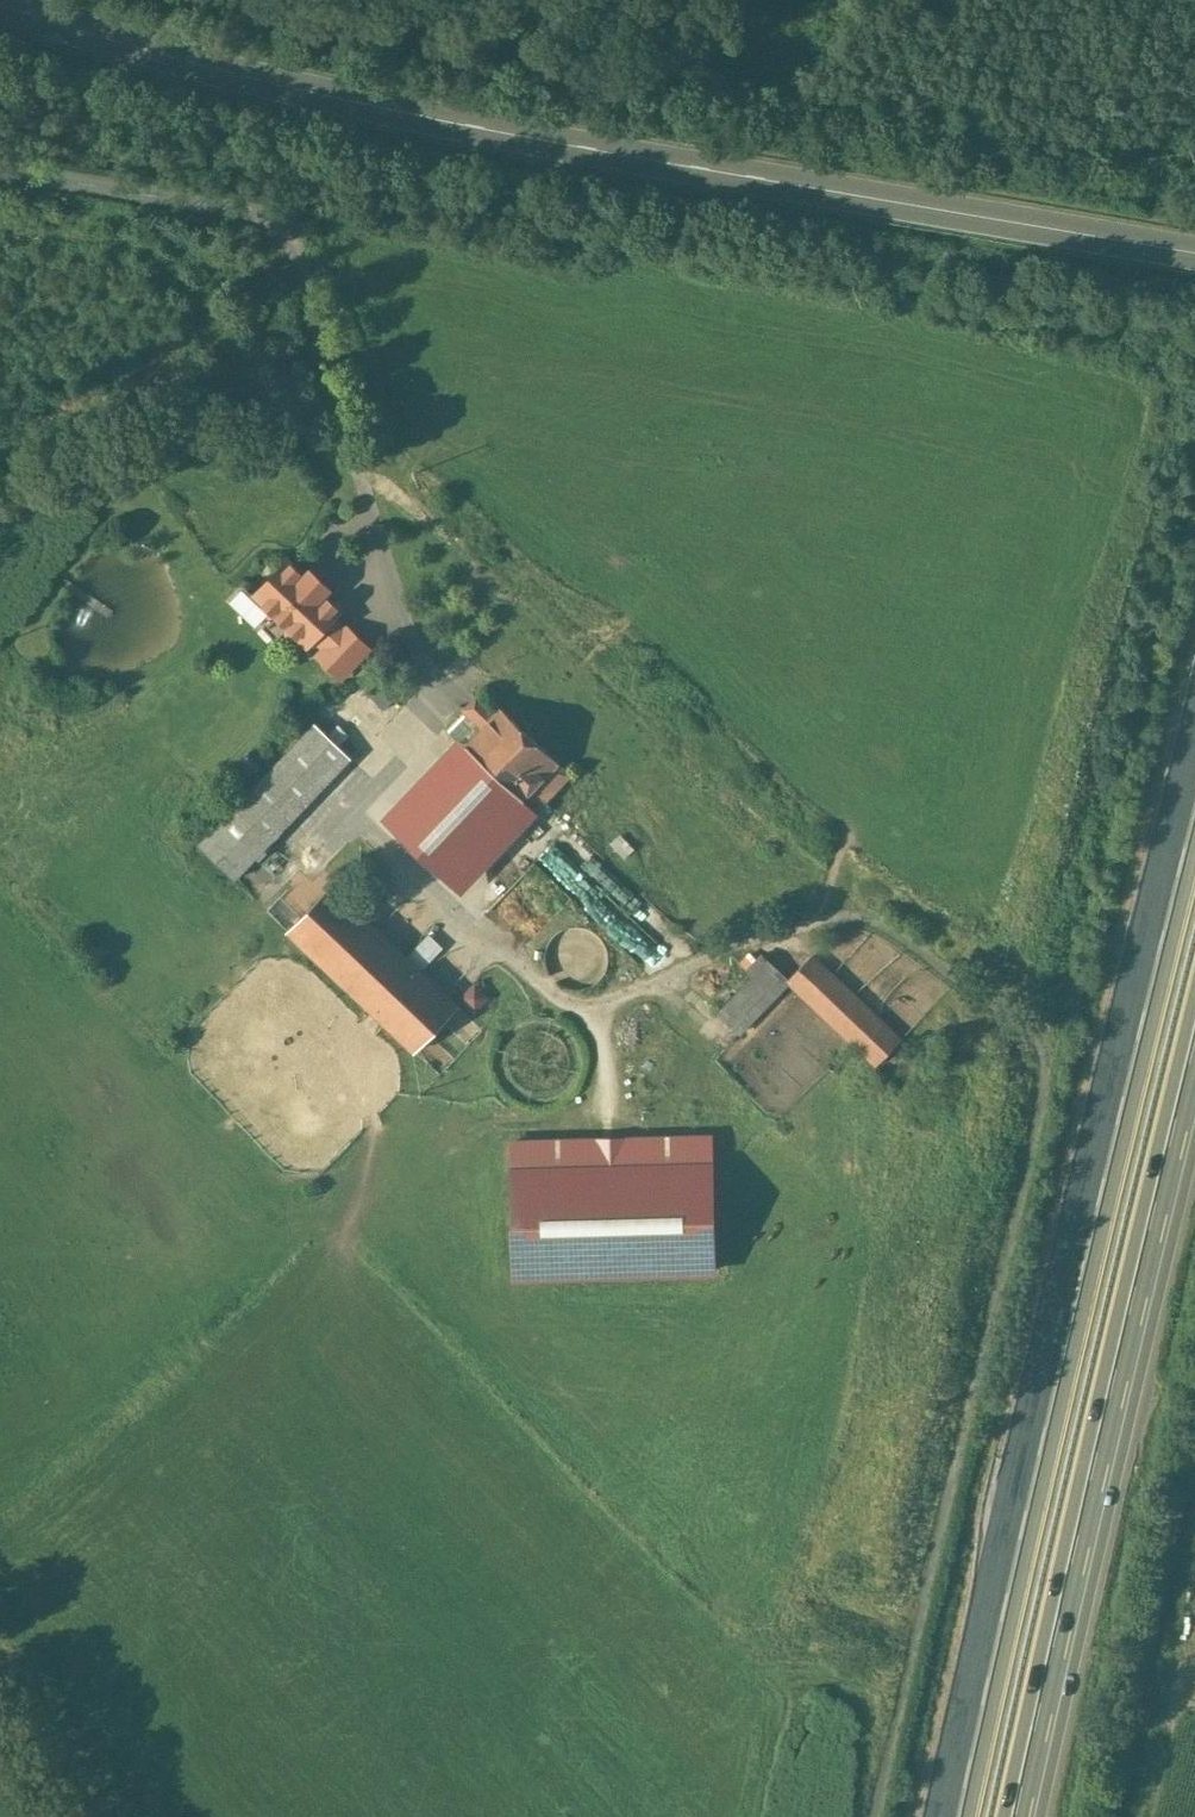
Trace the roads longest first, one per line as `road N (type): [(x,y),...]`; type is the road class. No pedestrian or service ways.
road 1 (tertiary): [(0,3),(176,58),(380,106),(1194,249)]
road 2 (motorway): [(1194,813),(957,1816)]
road 3 (motorway): [(1020,1816),(1194,1055)]

